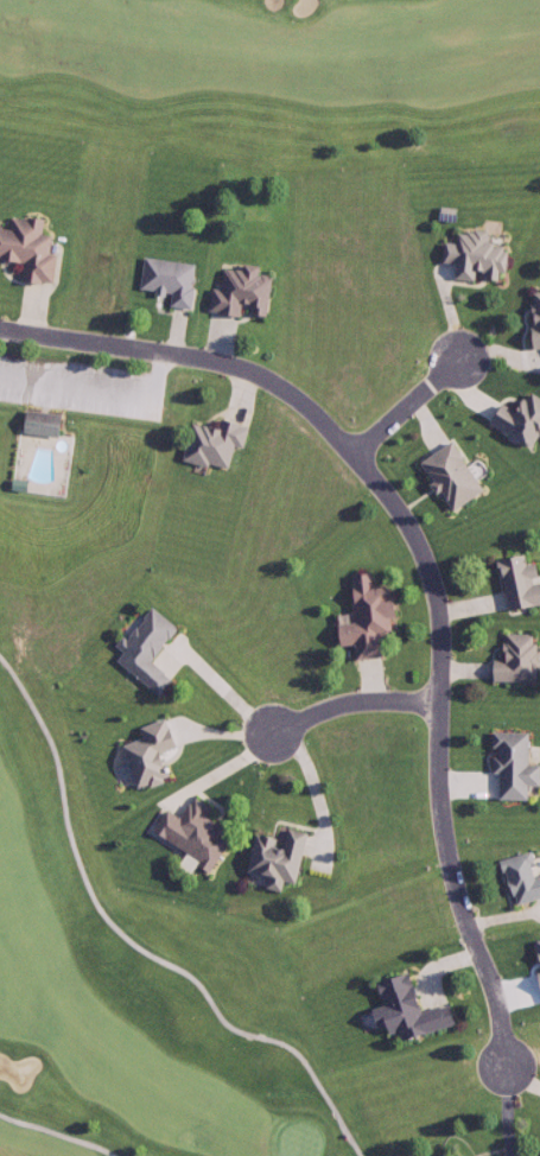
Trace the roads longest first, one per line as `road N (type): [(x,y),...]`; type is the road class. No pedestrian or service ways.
road 1 (residential): [(0,329),(256,374),(319,420),(406,520),(423,548),(443,636),(445,839),(498,998),(507,1069)]
road 2 (residential): [(441,706),(354,705),(271,739)]
road 3 (residential): [(355,459),(463,360)]

